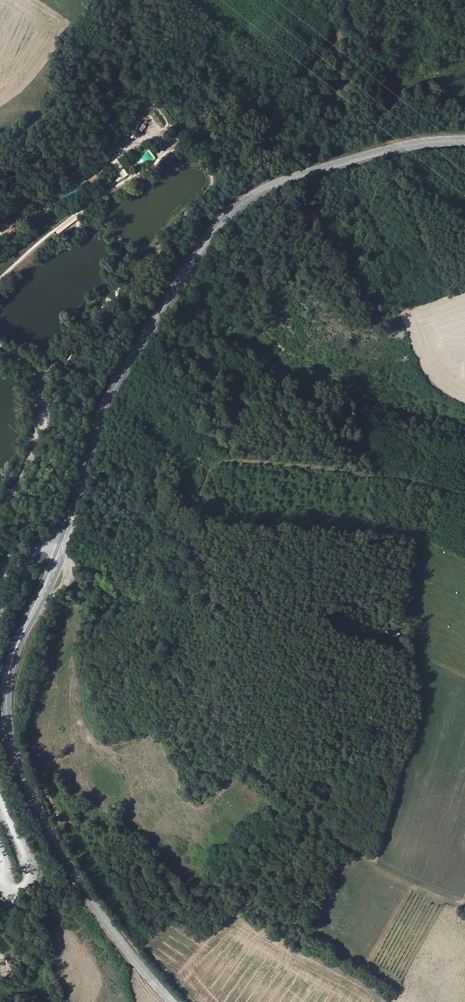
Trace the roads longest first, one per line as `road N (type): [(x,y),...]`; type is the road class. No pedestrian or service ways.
road 1 (secondary): [(173,1001),(107,922),(15,752),(5,713),(18,641),(62,549),(110,405),(204,249),(240,210),(294,179),(402,146),(464,140)]

